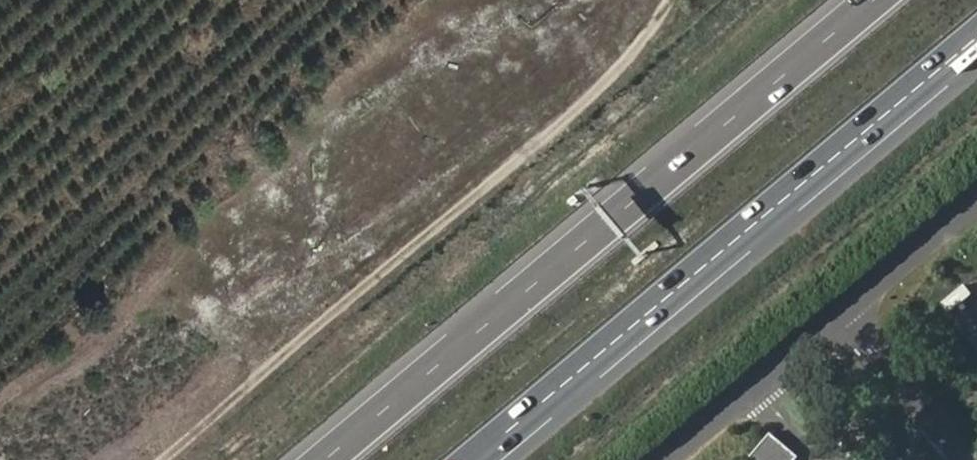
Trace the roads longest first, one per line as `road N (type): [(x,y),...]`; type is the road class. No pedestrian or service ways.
road 1 (motorway): [(876,0),(327,459)]
road 2 (unclassified): [(671,0),(615,74),(169,459)]
road 3 (motorway): [(479,459),(976,40)]

